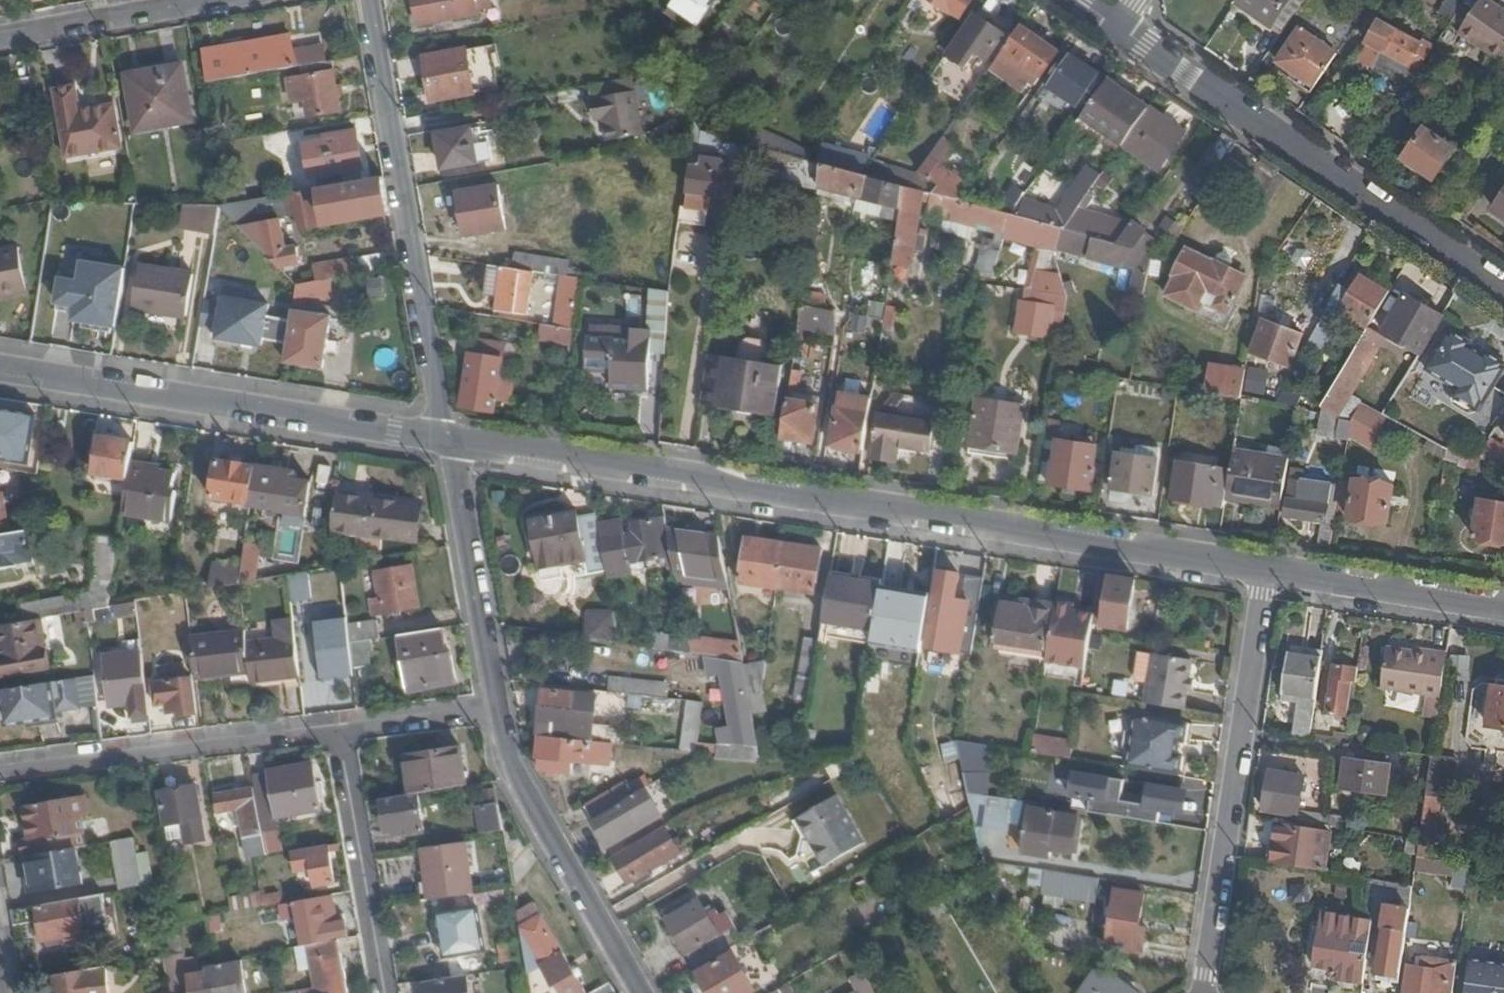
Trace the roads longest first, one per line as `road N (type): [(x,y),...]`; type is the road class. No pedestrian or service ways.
road 1 (tertiary): [(1264,569),(447,439)]
road 2 (residential): [(1118,29),(1503,289)]
road 3 (tertiary): [(447,439),(0,371)]
road 4 (residential): [(368,0),(447,439)]
road 5 (residential): [(1198,992),(1264,569)]
road 6 (residential): [(0,773),(328,729)]
road 7 (residential): [(638,992),(510,767),(493,714)]
road 8 (residential): [(493,714),(447,439)]
road 9 (residential): [(328,729),(385,992)]
road 10 (tertiary): [(1503,607),(1264,569)]
road 11 (residential): [(0,37),(205,0)]
road 12 (residential): [(328,729),(493,714)]

